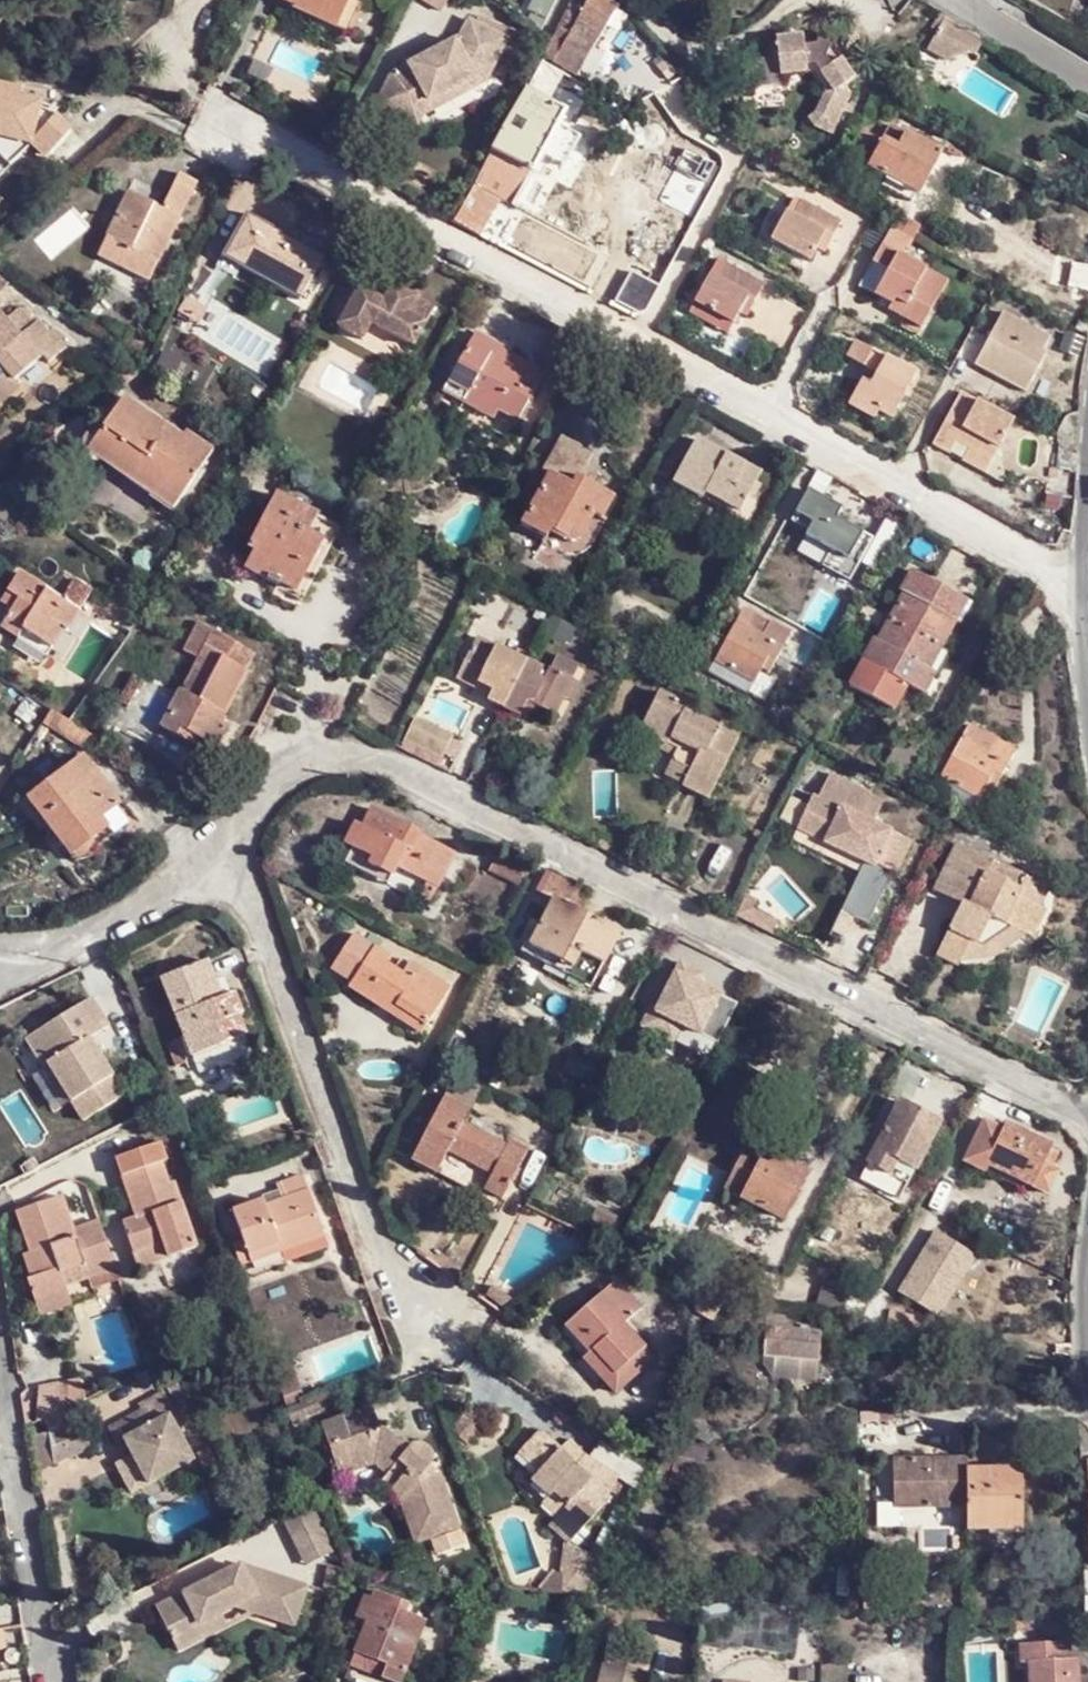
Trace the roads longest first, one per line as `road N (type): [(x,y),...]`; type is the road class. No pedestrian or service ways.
road 1 (residential): [(1087,1119),(396,766),(360,756),(296,770),(215,850)]
road 2 (residential): [(230,117),(1087,594)]
road 3 (residential): [(424,1312),(372,1242),(246,889),(215,850)]
road 4 (residential): [(0,1388),(49,1681)]
road 5 (residential): [(215,850),(102,926),(44,947),(11,944)]
road 6 (residential): [(966,0),(1087,78)]

